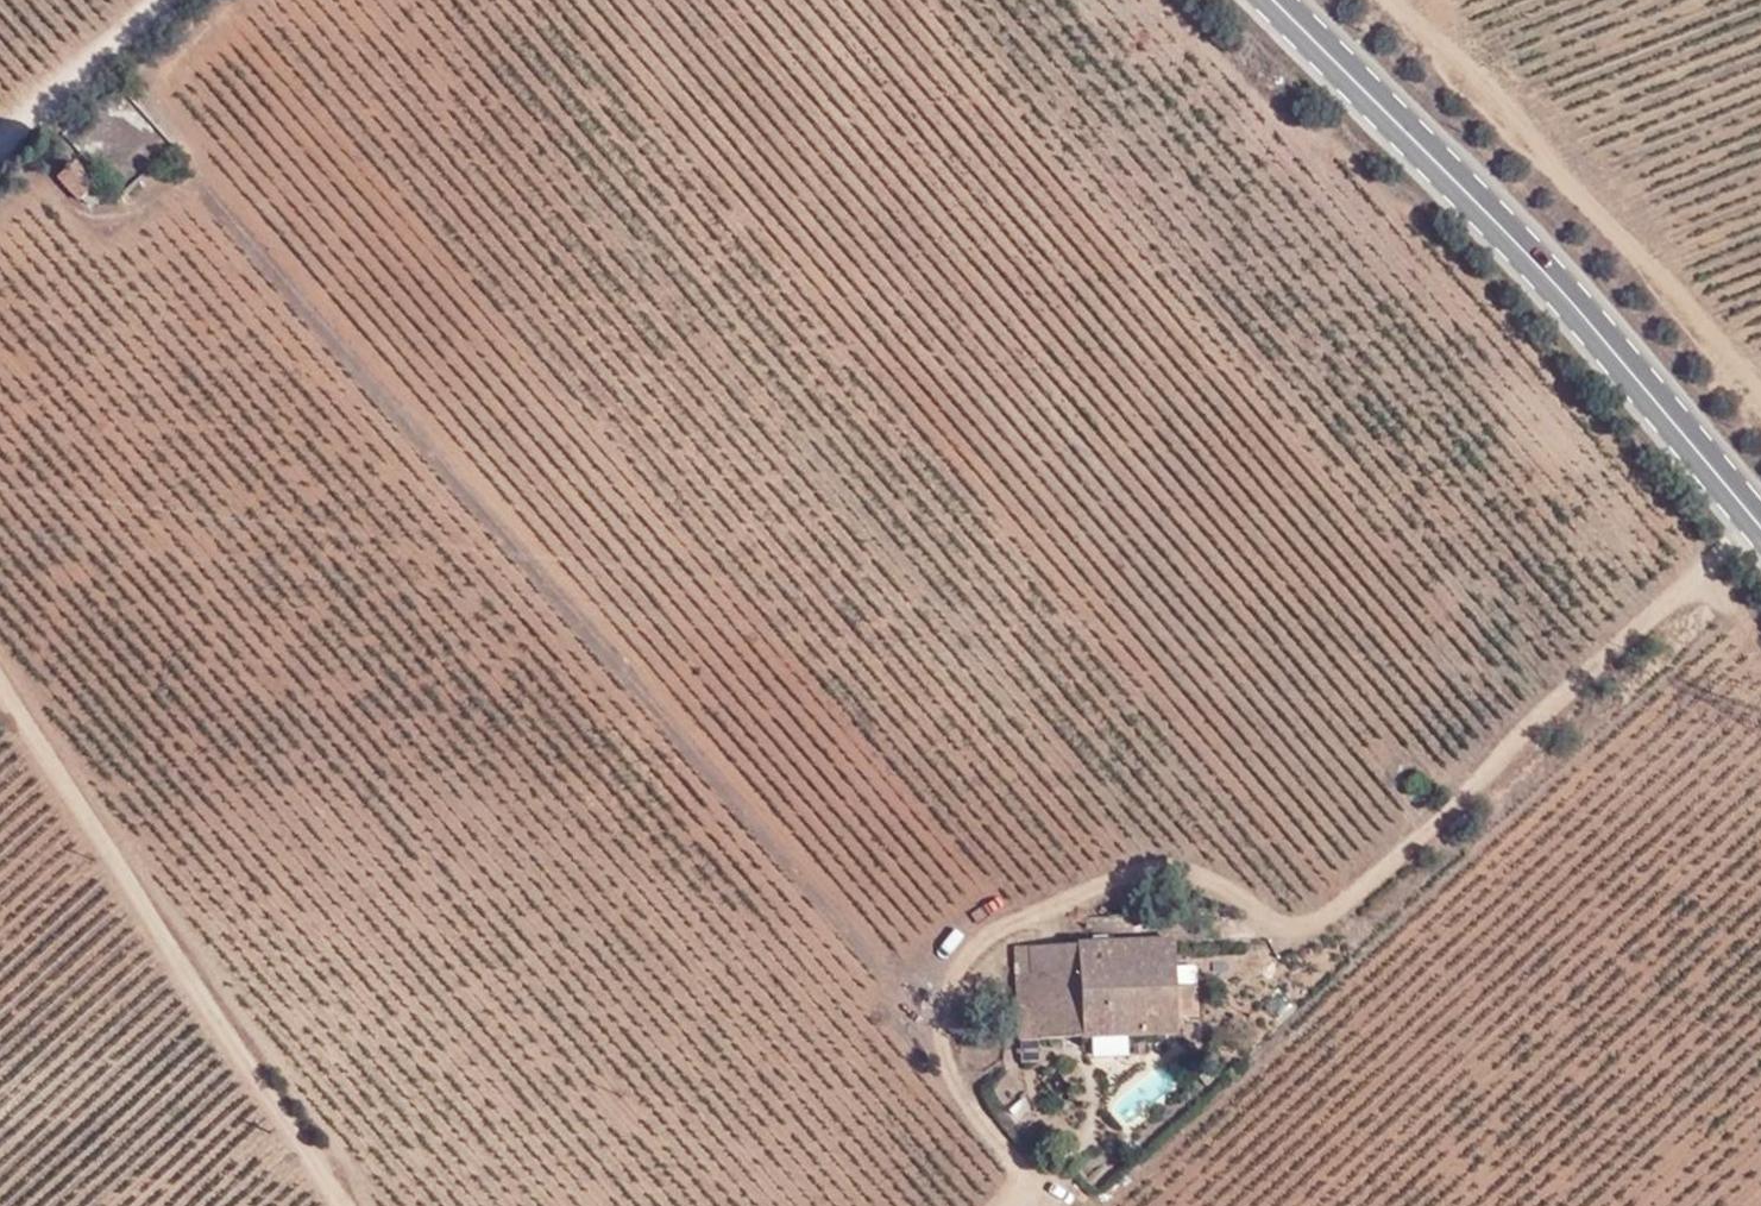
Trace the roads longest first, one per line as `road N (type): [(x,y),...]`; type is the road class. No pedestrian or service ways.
road 1 (primary): [(1275,0),(1431,153),(1760,520)]
road 2 (track): [(353,1205),(0,698)]

